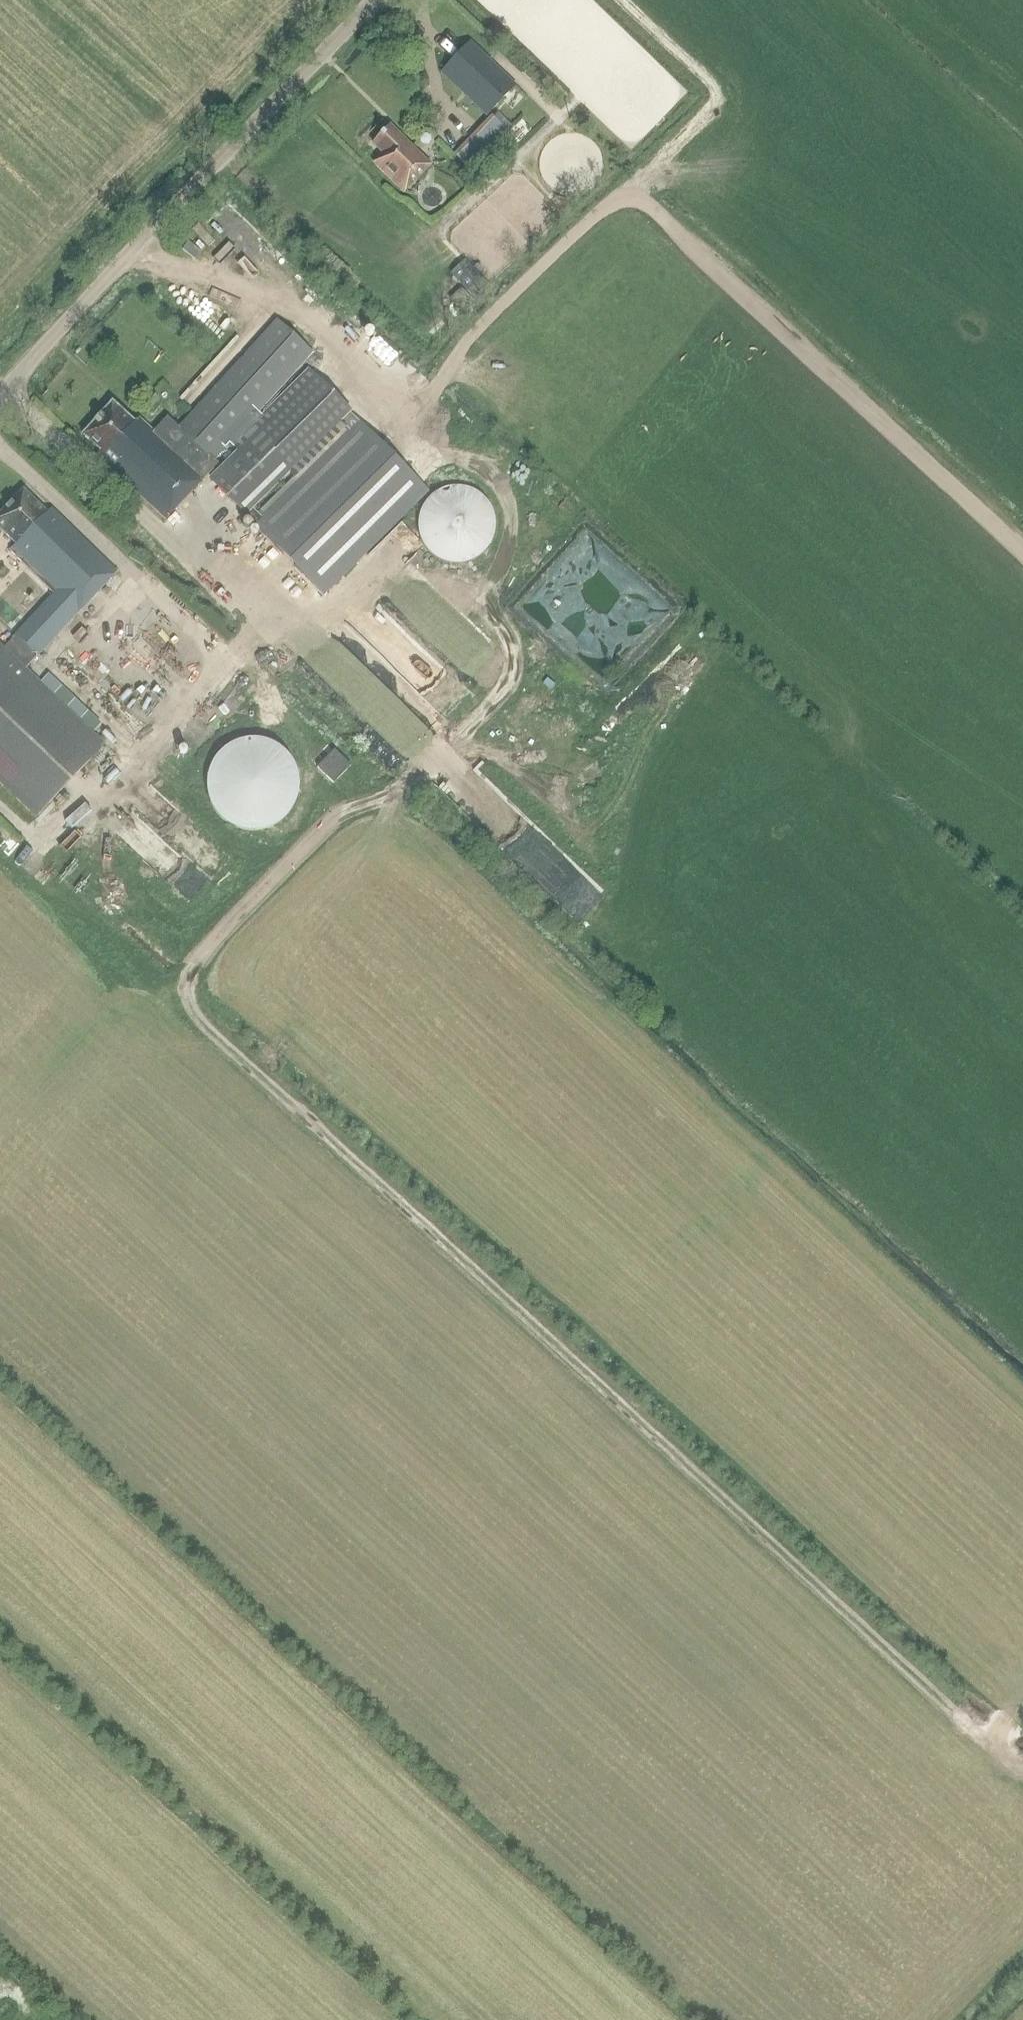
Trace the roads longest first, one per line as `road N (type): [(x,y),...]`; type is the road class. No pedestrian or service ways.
road 1 (tertiary): [(0,392),(376,0)]

